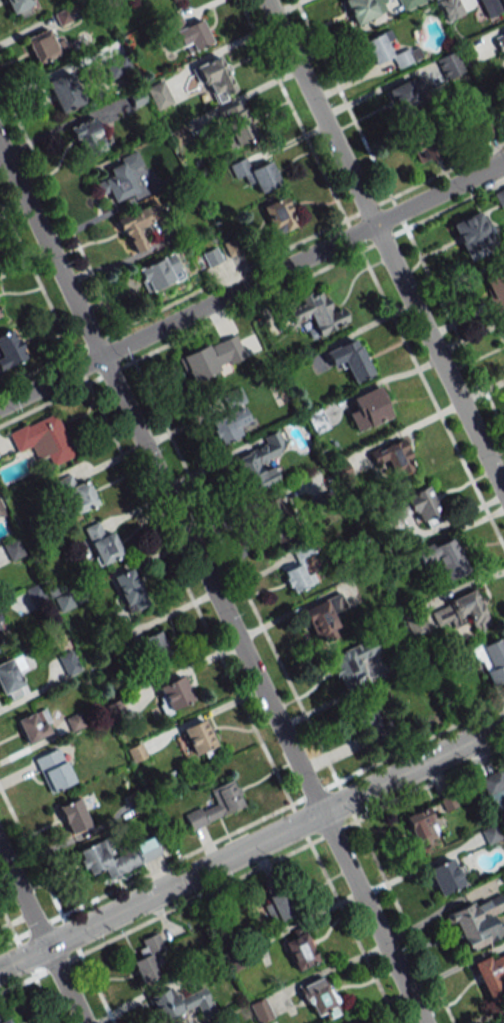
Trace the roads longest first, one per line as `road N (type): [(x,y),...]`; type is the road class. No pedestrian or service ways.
road 1 (residential): [(423,1022),(0,146)]
road 2 (residential): [(0,407),(503,162)]
road 3 (residential): [(503,494),(265,0)]
road 4 (tertiary): [(46,947),(503,725)]
road 5 (residential): [(83,1022),(0,852)]

